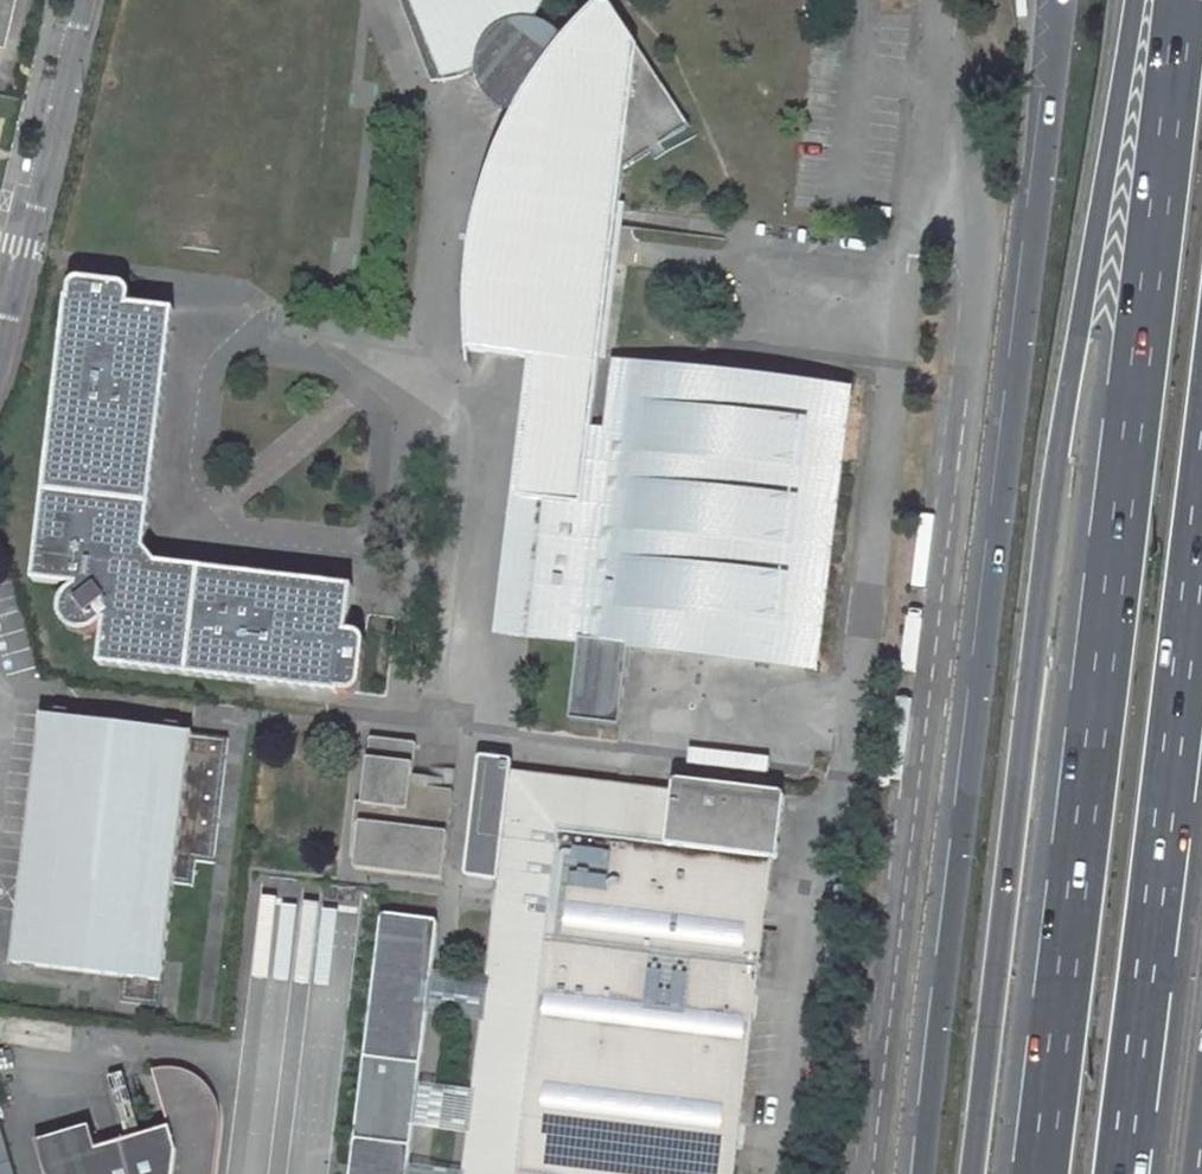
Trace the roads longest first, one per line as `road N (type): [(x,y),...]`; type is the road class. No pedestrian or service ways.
road 1 (trunk): [(1183,0),(1039,1173)]
road 2 (secondary): [(1059,0),(924,1173)]
road 3 (trunk): [(1133,0),(1063,432),(982,1040)]
road 4 (trunk): [(1123,1173),(1201,534)]
road 5 (residential): [(0,359),(84,0)]
road 6 (secondary): [(982,1040),(967,1173)]

